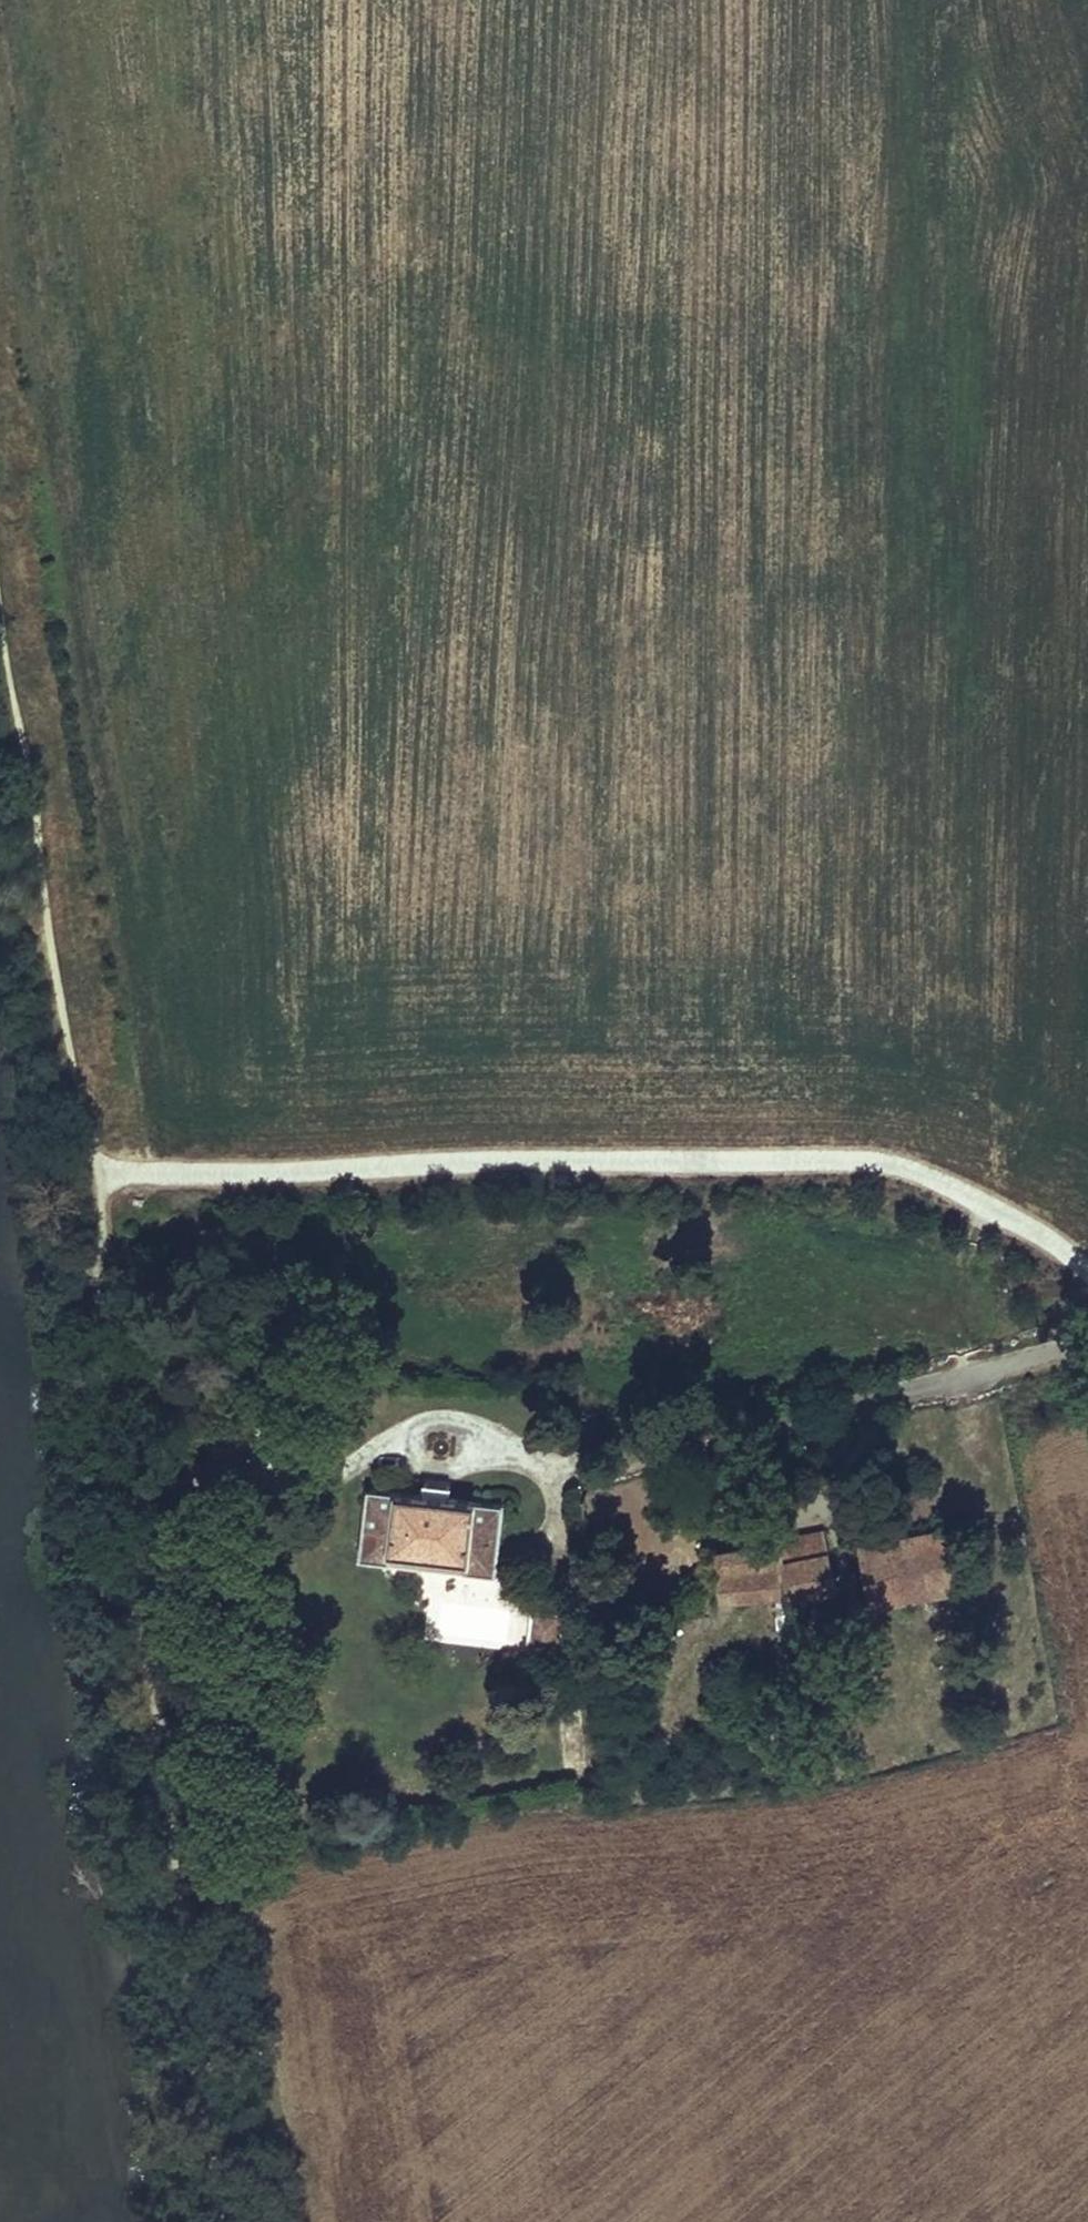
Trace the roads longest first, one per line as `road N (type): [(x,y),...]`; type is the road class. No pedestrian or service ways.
road 1 (residential): [(589,1471),(731,1420),(1087,1343)]

